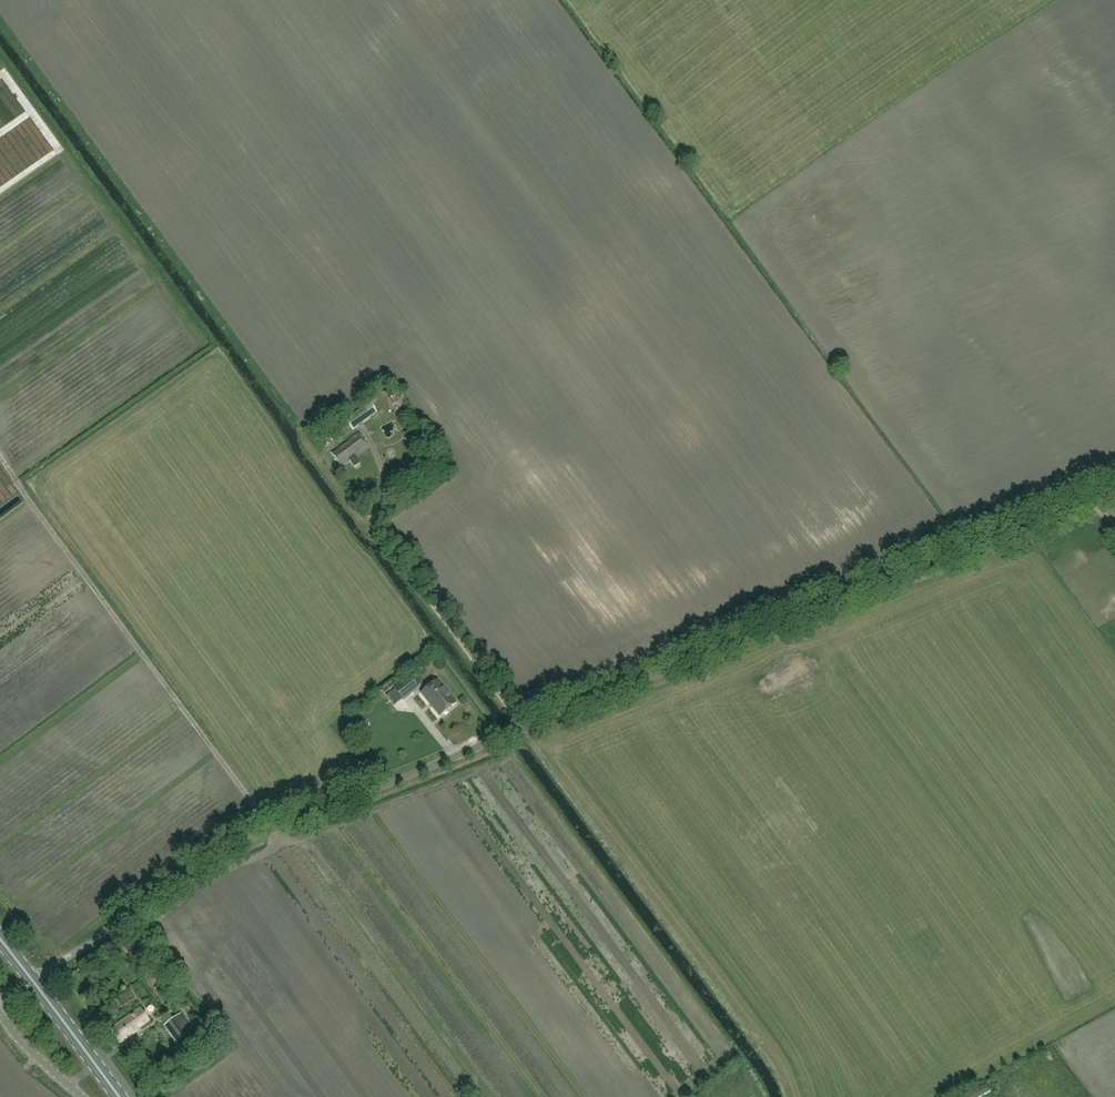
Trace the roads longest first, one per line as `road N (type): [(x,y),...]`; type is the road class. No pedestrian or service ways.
road 1 (unclassified): [(32,980),(211,859),(1114,490)]
road 2 (primary): [(121,1096),(32,980)]

